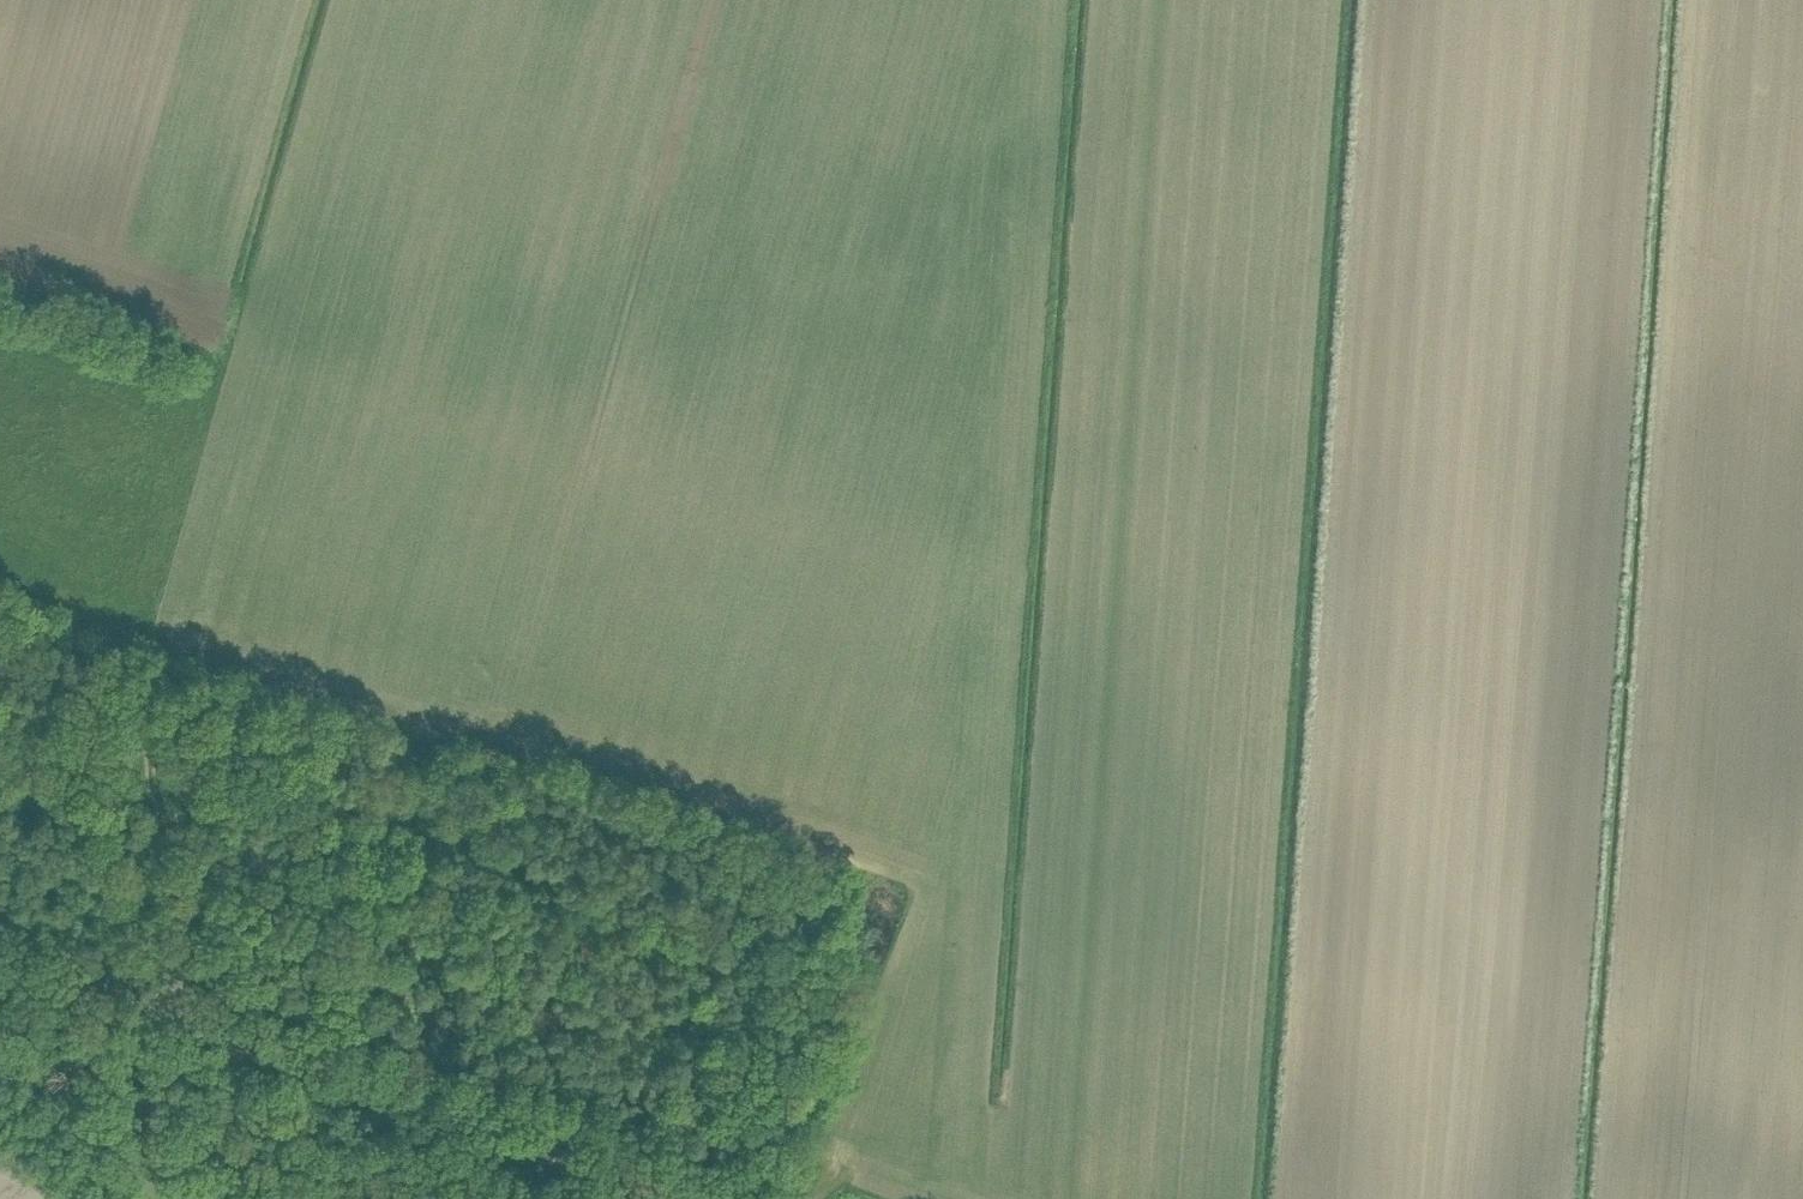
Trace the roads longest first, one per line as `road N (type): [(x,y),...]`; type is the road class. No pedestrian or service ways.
road 1 (tertiary): [(693,1198),(0,962)]

